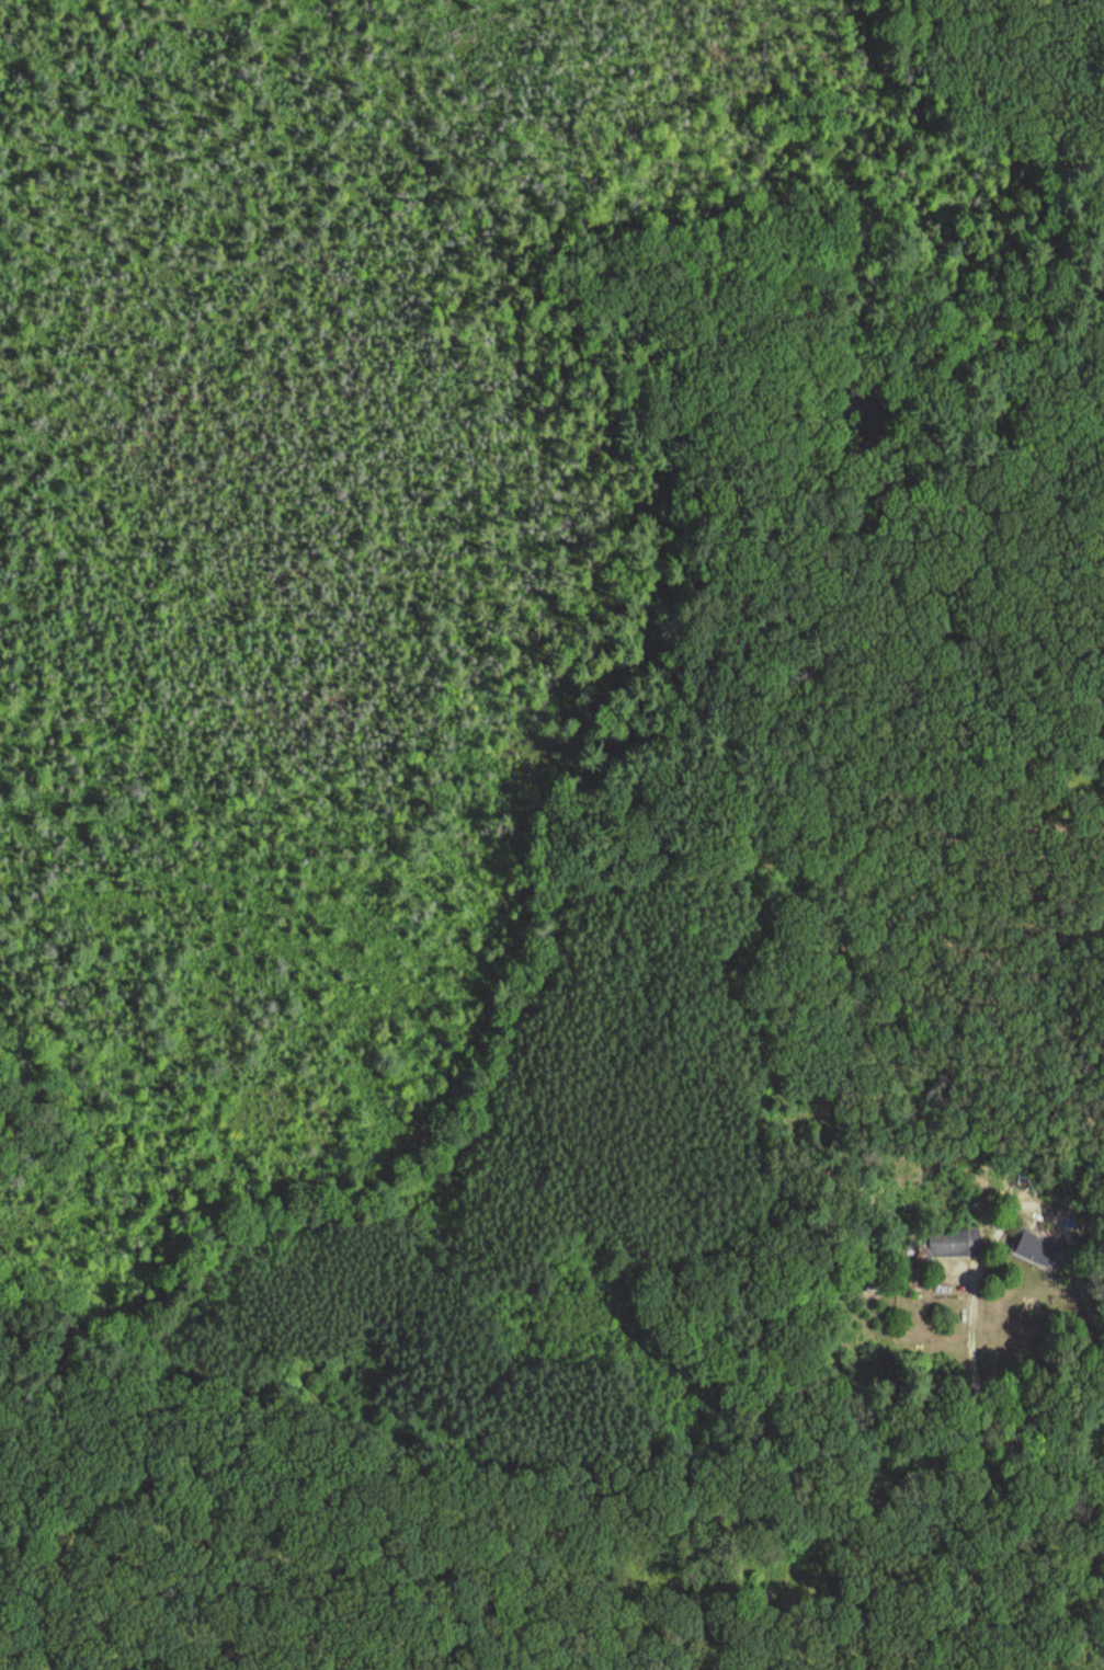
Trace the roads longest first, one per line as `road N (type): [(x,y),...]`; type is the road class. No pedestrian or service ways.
road 1 (residential): [(1103,1325),(1058,1215),(1032,1197),(1012,1203),(974,1268),(971,1374),(1011,1422),(1103,1460)]

